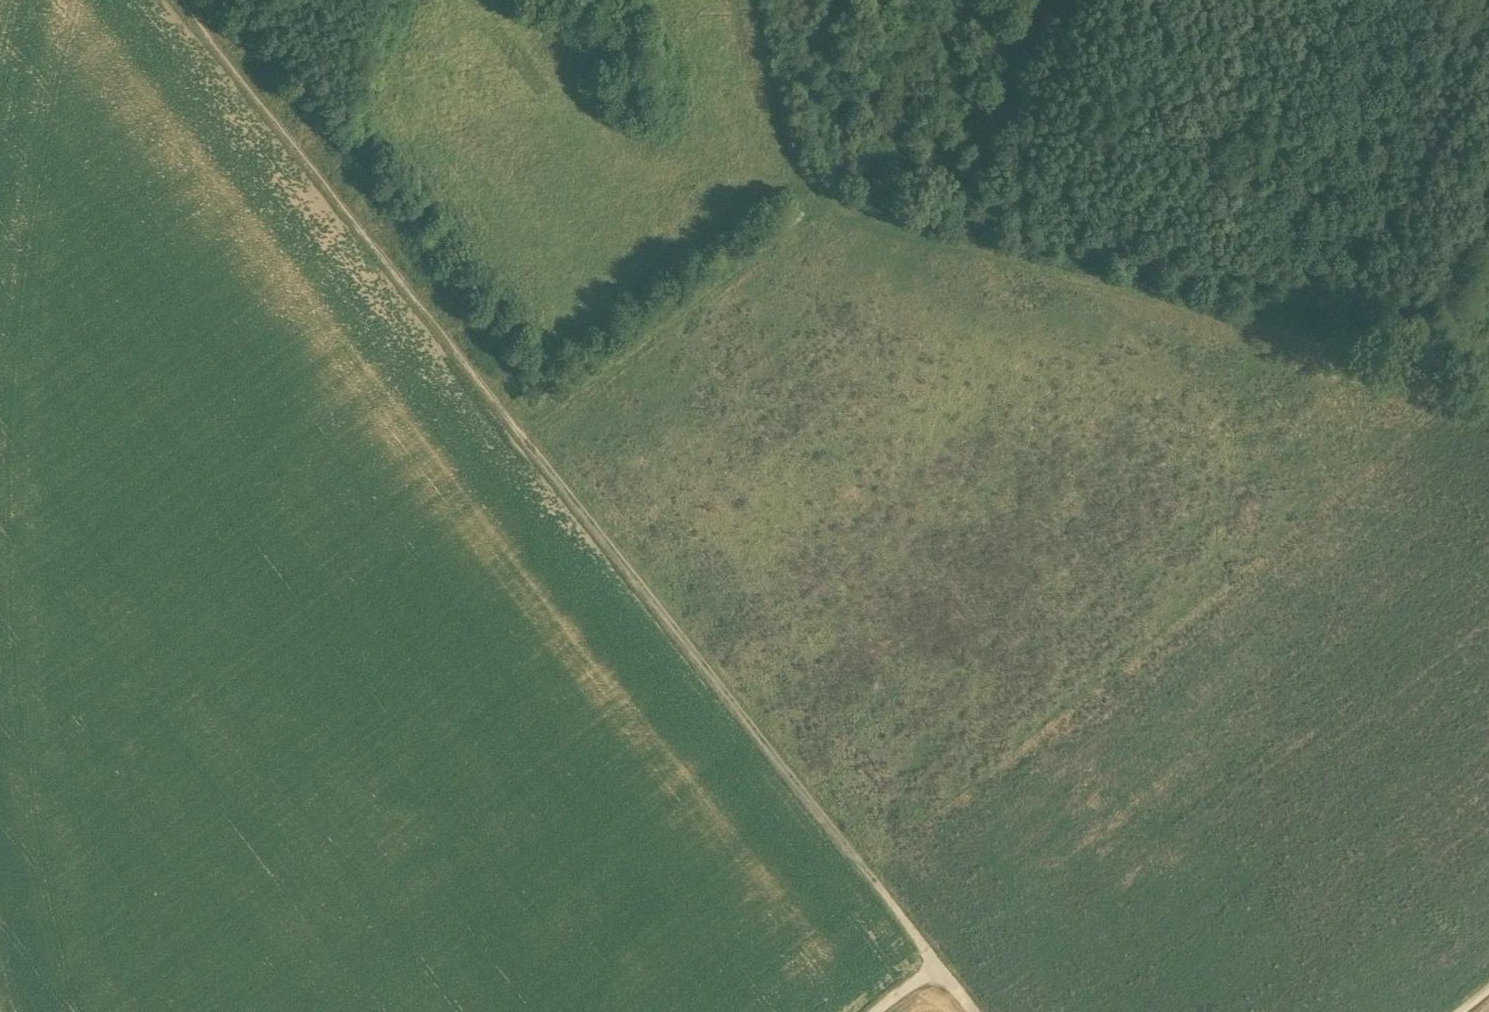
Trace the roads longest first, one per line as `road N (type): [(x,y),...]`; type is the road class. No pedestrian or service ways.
road 1 (track): [(937,968),(178,0)]
road 2 (track): [(972,1011),(937,968),(881,1011)]

